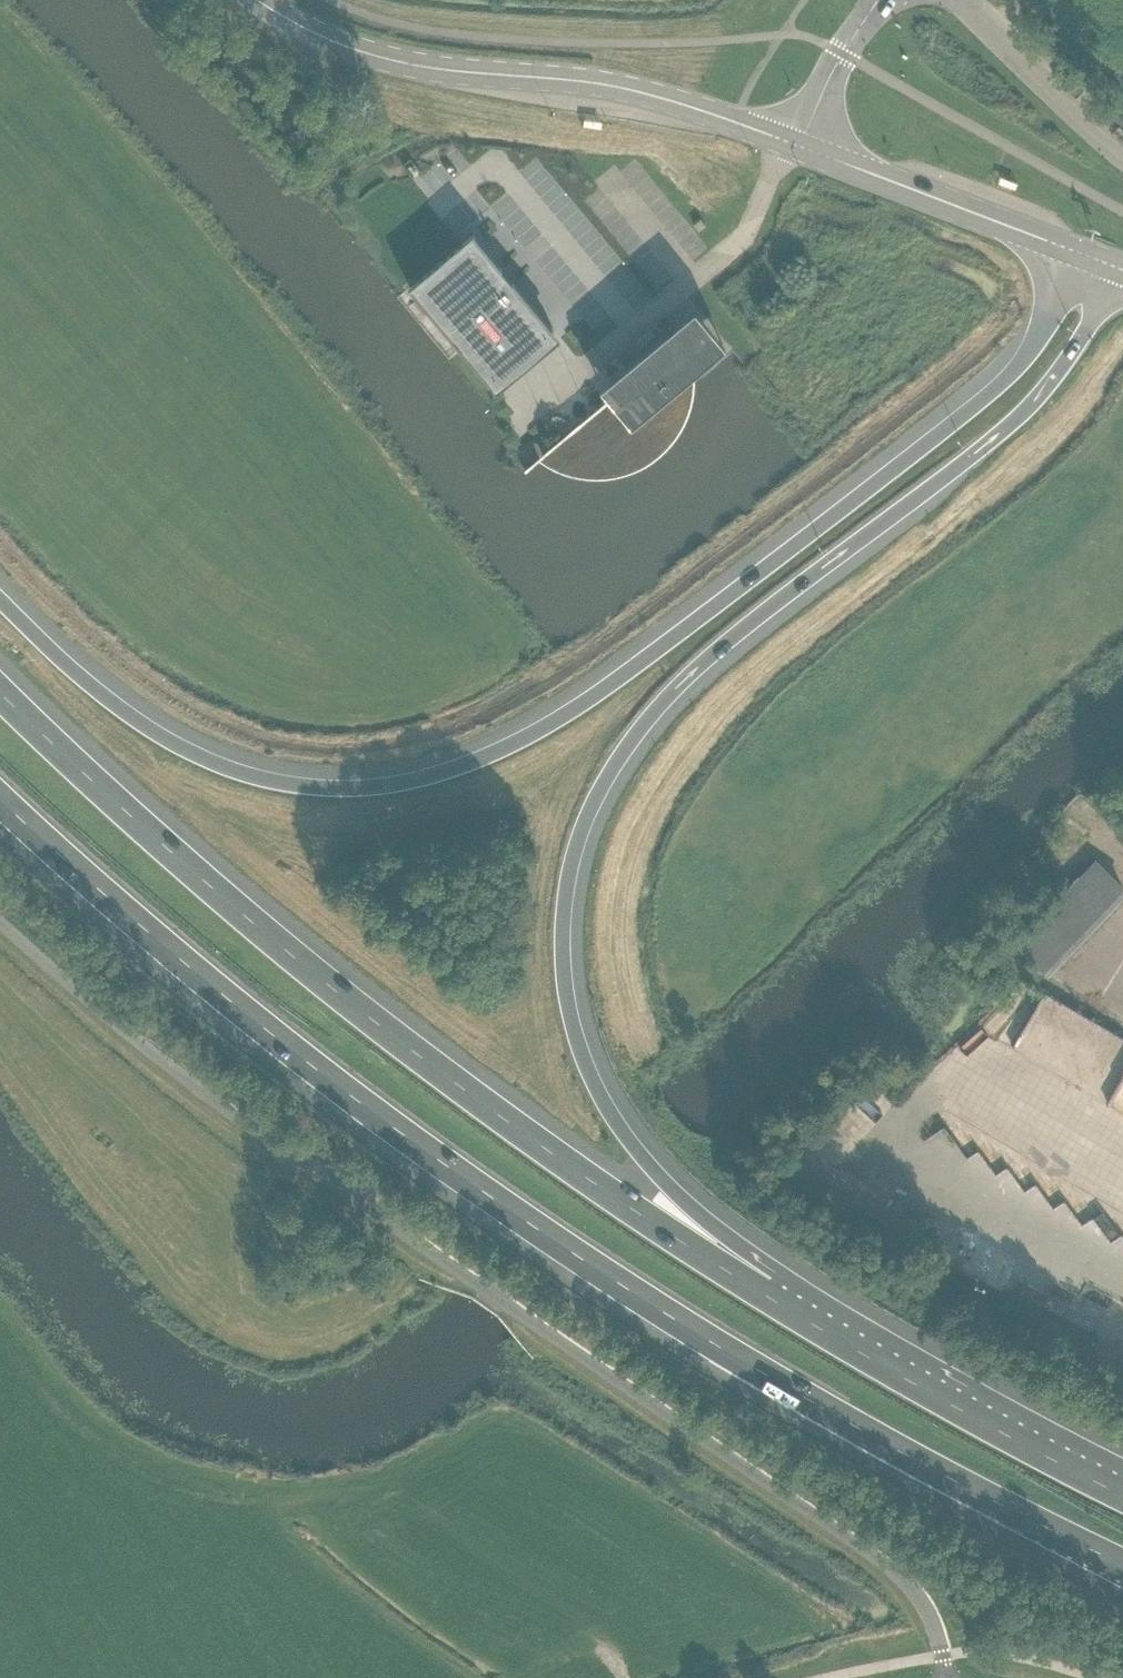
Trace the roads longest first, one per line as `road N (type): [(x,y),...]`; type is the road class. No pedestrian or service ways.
road 1 (motorway): [(0,803),(170,960),(295,1059),(630,1292),(765,1374),(1122,1565)]
road 2 (motorway): [(1079,253),(1028,353),(1004,382),(621,677),(466,767),(370,788),(238,774),(126,714),(0,601)]
road 3 (motorway): [(767,1294),(653,1169),(586,1068),(563,977),(577,846),(608,778),(656,712),(775,607),(1029,411),(1122,272)]
road 4 (unclassified): [(945,1677),(930,1618),(886,1565),(299,1163),(140,1043),(0,922)]
road 5 (motorway): [(767,1294),(384,1036),(220,902),(0,692)]
road 6 (tertiary): [(794,146),(621,89),(414,66),(347,47),(255,0)]
road 7 (motorway): [(1122,1497),(767,1294)]
road 8 (tertiary): [(1079,253),(794,146)]
road 9 (unclassified): [(951,0),(1122,155)]
road 10 (unclassified): [(794,146),(881,0)]

